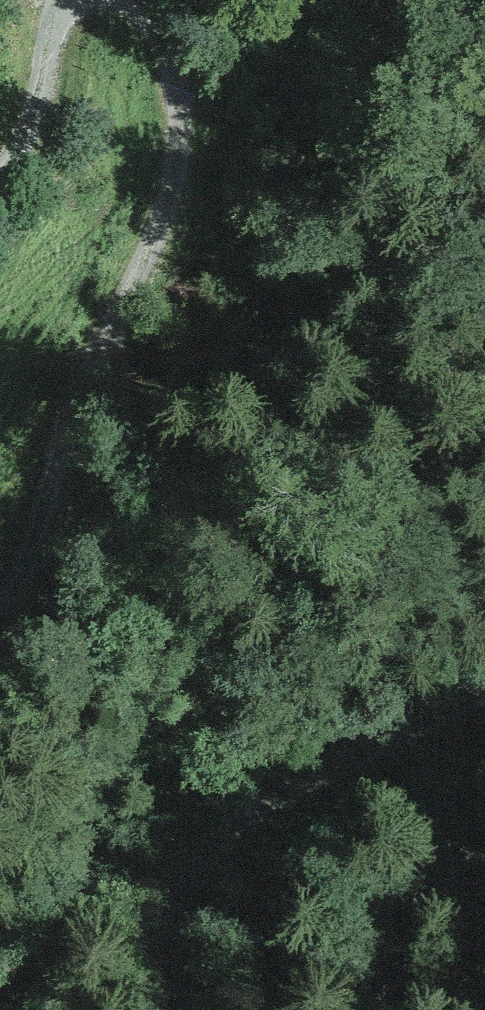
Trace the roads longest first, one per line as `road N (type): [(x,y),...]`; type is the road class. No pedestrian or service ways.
road 1 (track): [(141,0),(165,47),(177,113),(165,187),(128,291),(64,403),(0,625)]
road 2 (track): [(180,1009),(173,958),(180,913),(205,866),(242,826),(484,685)]
road 3 (track): [(0,167),(33,125),(55,0)]

